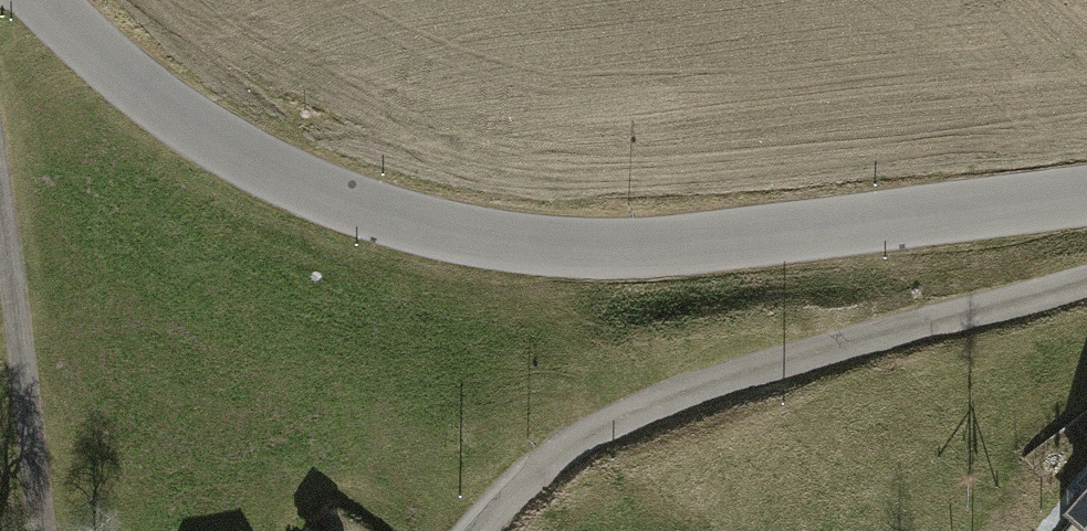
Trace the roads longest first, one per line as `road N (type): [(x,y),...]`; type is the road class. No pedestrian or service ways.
road 1 (unclassified): [(1086,203),(830,240),(579,256),(408,230),(254,162),(105,59),(43,0)]
road 2 (unclassified): [(479,530),(549,460),(659,398),(1086,281)]
road 3 (track): [(0,197),(41,530)]

